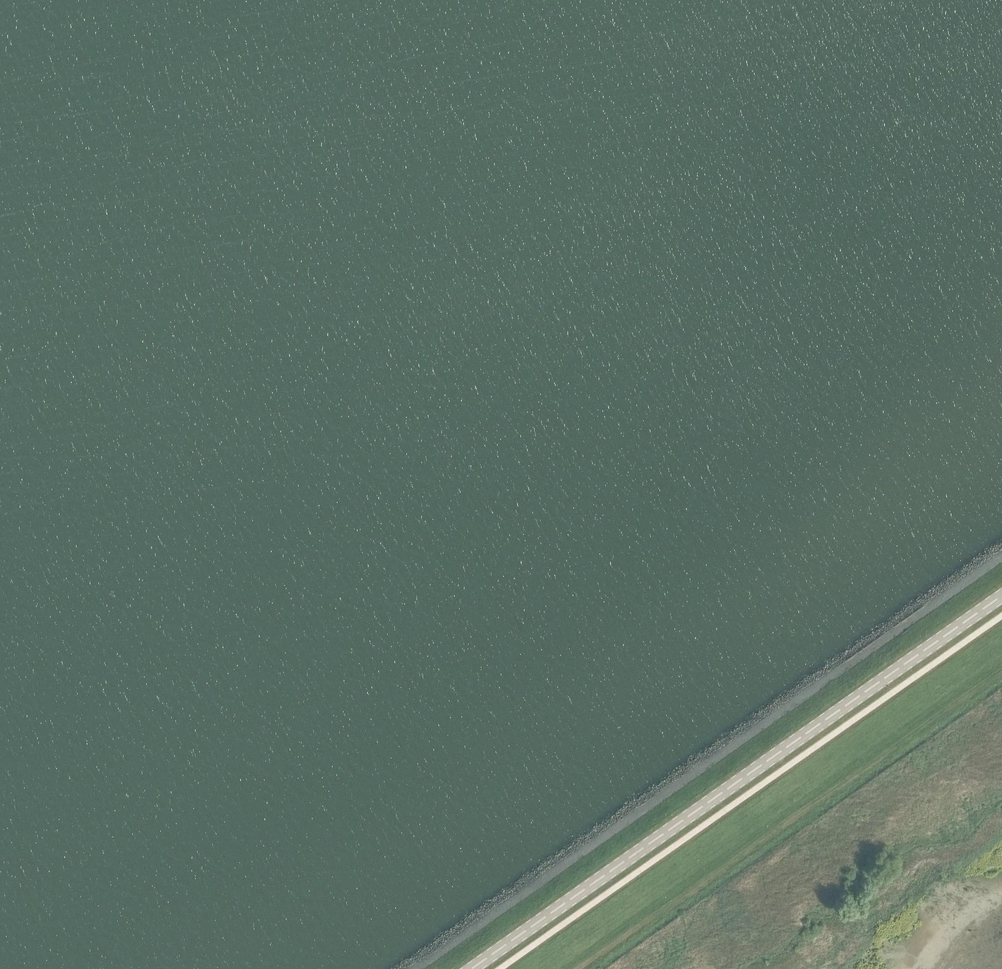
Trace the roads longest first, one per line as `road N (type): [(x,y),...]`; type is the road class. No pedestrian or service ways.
road 1 (secondary): [(472,968),(1001,596)]

